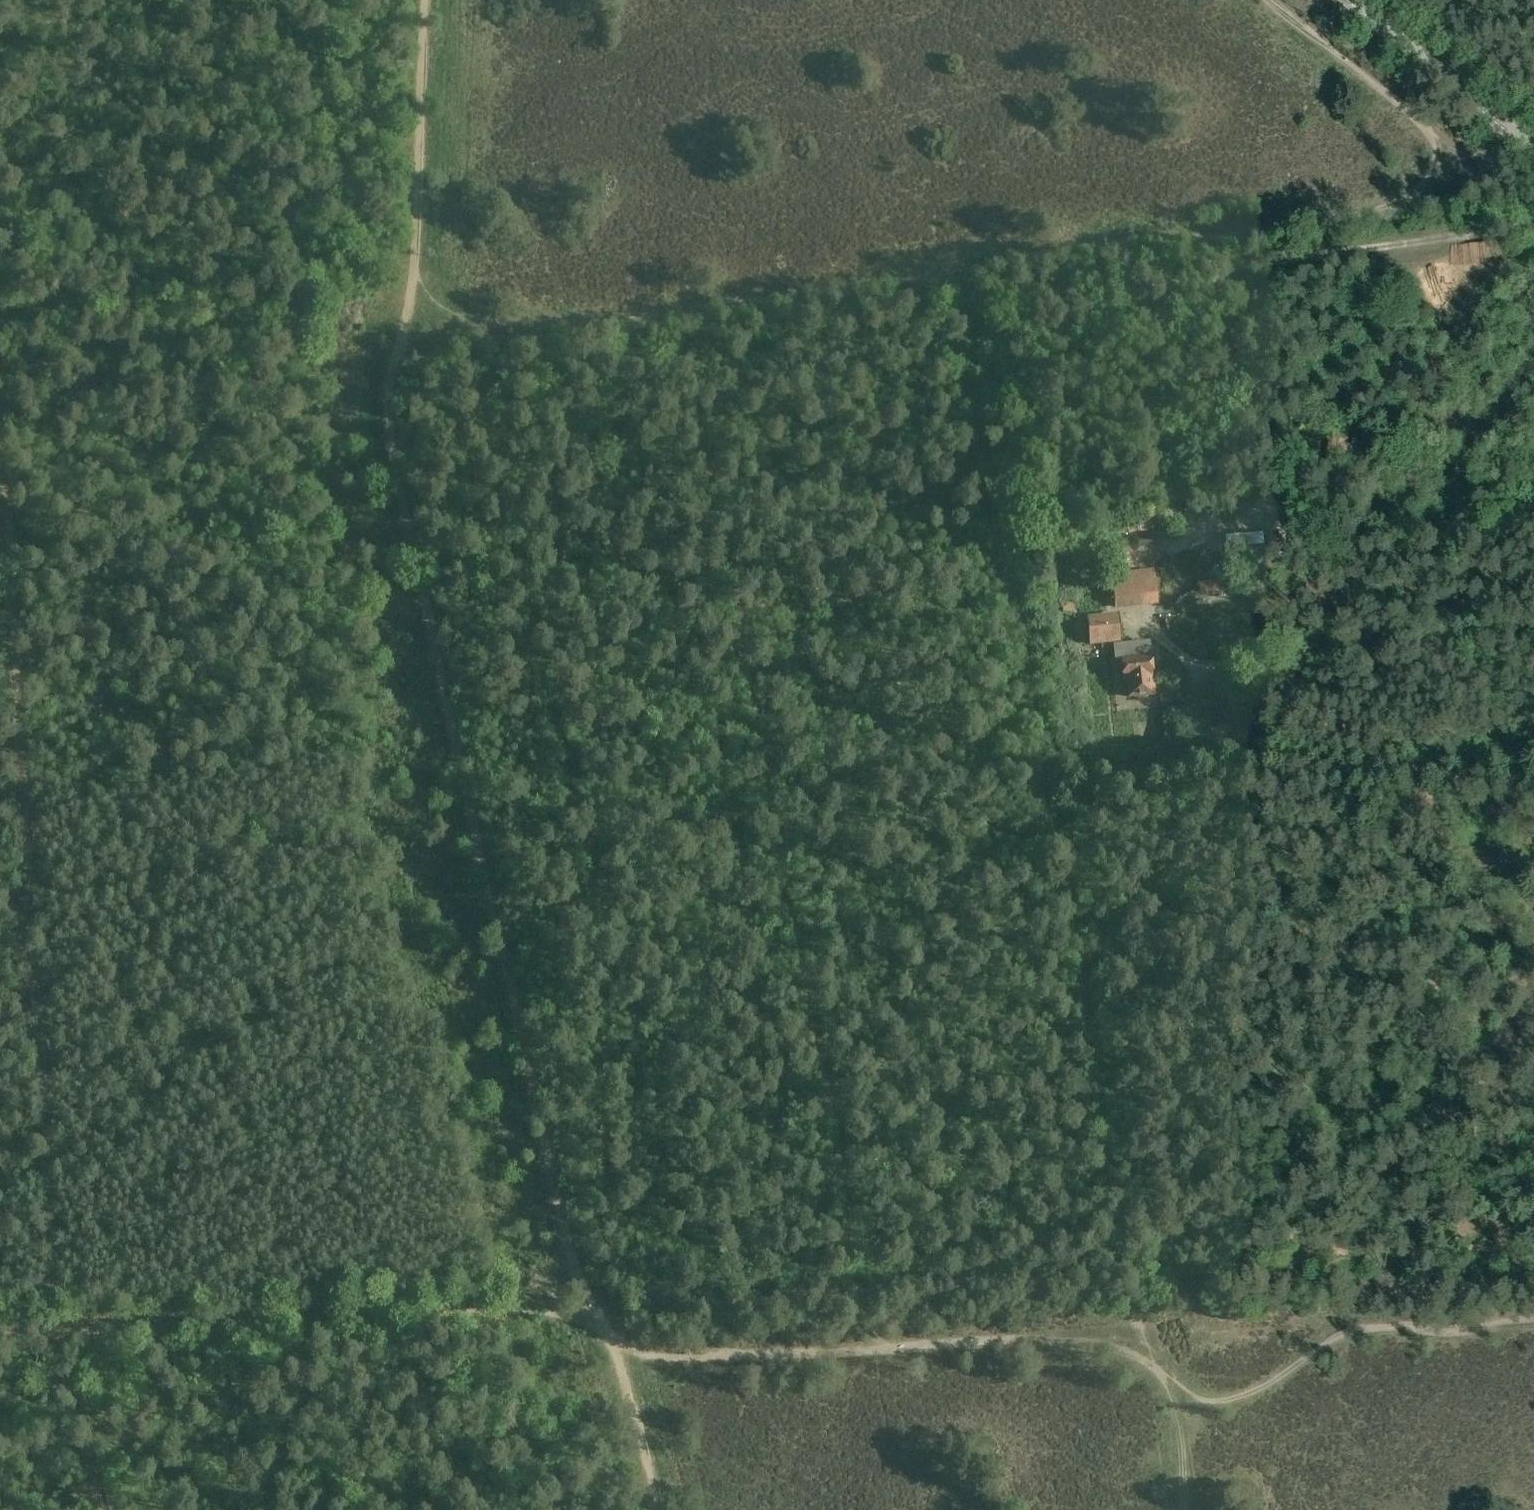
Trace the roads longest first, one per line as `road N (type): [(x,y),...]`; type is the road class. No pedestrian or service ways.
road 1 (track): [(416,0),(393,446),(565,1240),(601,1328)]
road 2 (track): [(1276,0),(1450,147),(1433,183),(1413,193),(751,307),(395,346)]
road 3 (track): [(988,266),(980,327),(1046,794),(1100,1063),(1118,1208),(1163,1344)]
road 4 (track): [(874,1344),(697,313)]
road 5 (track): [(7,320),(58,1344)]
road 6 (track): [(621,1360),(1127,1335),(1163,1344),(1173,1406),(1189,1406),(1259,1388),(1360,1320),(1533,1315)]
road 7 (track): [(58,1344),(511,1314)]
road 8 (track): [(1533,638),(1203,668),(1166,640),(1137,633)]
road 9 (unclassified): [(1533,149),(1350,0)]
road 10 (track): [(58,1344),(94,1509)]
road 11 (track): [(621,1360),(659,1509)]

